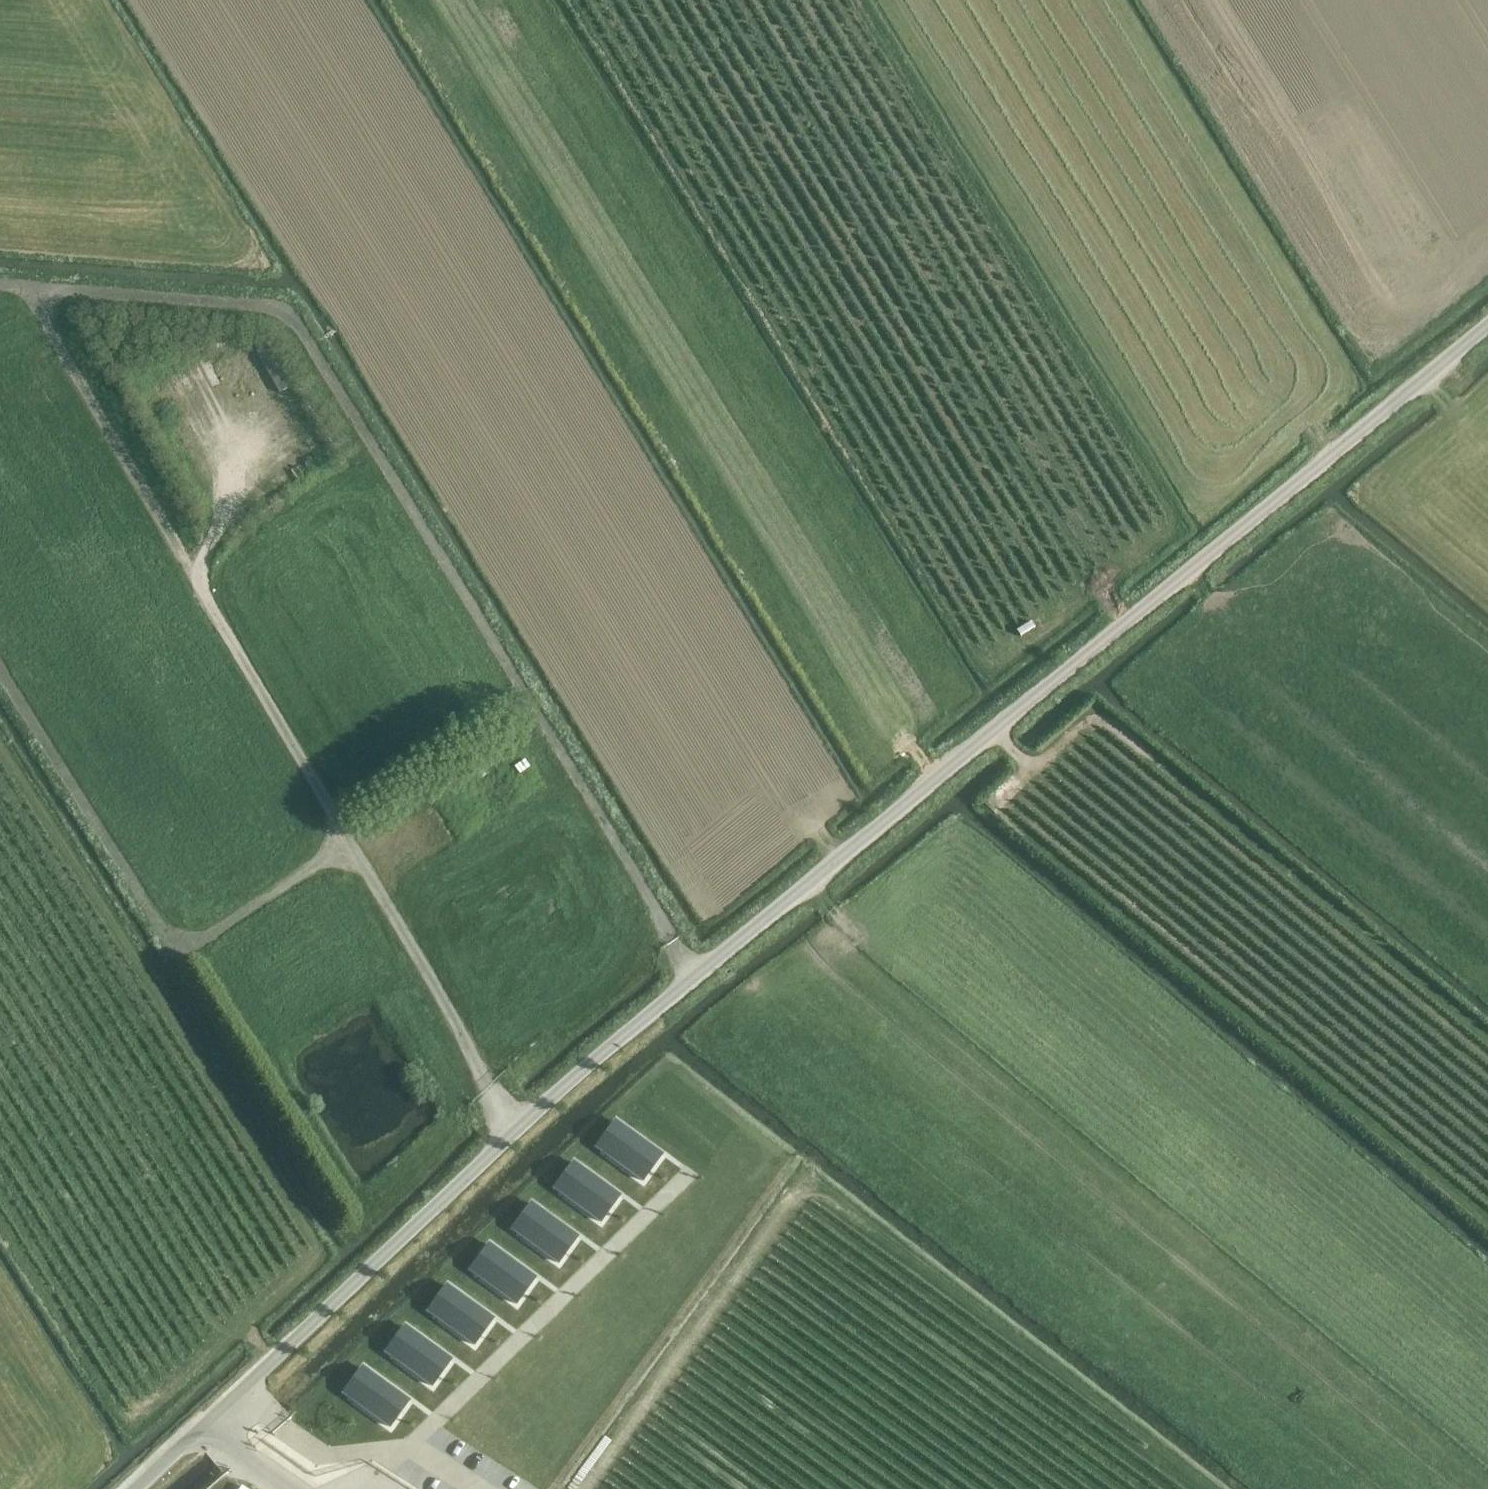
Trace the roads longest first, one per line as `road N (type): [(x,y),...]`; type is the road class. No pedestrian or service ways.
road 1 (unclassified): [(135,1488),(620,1035),(1487,324)]

